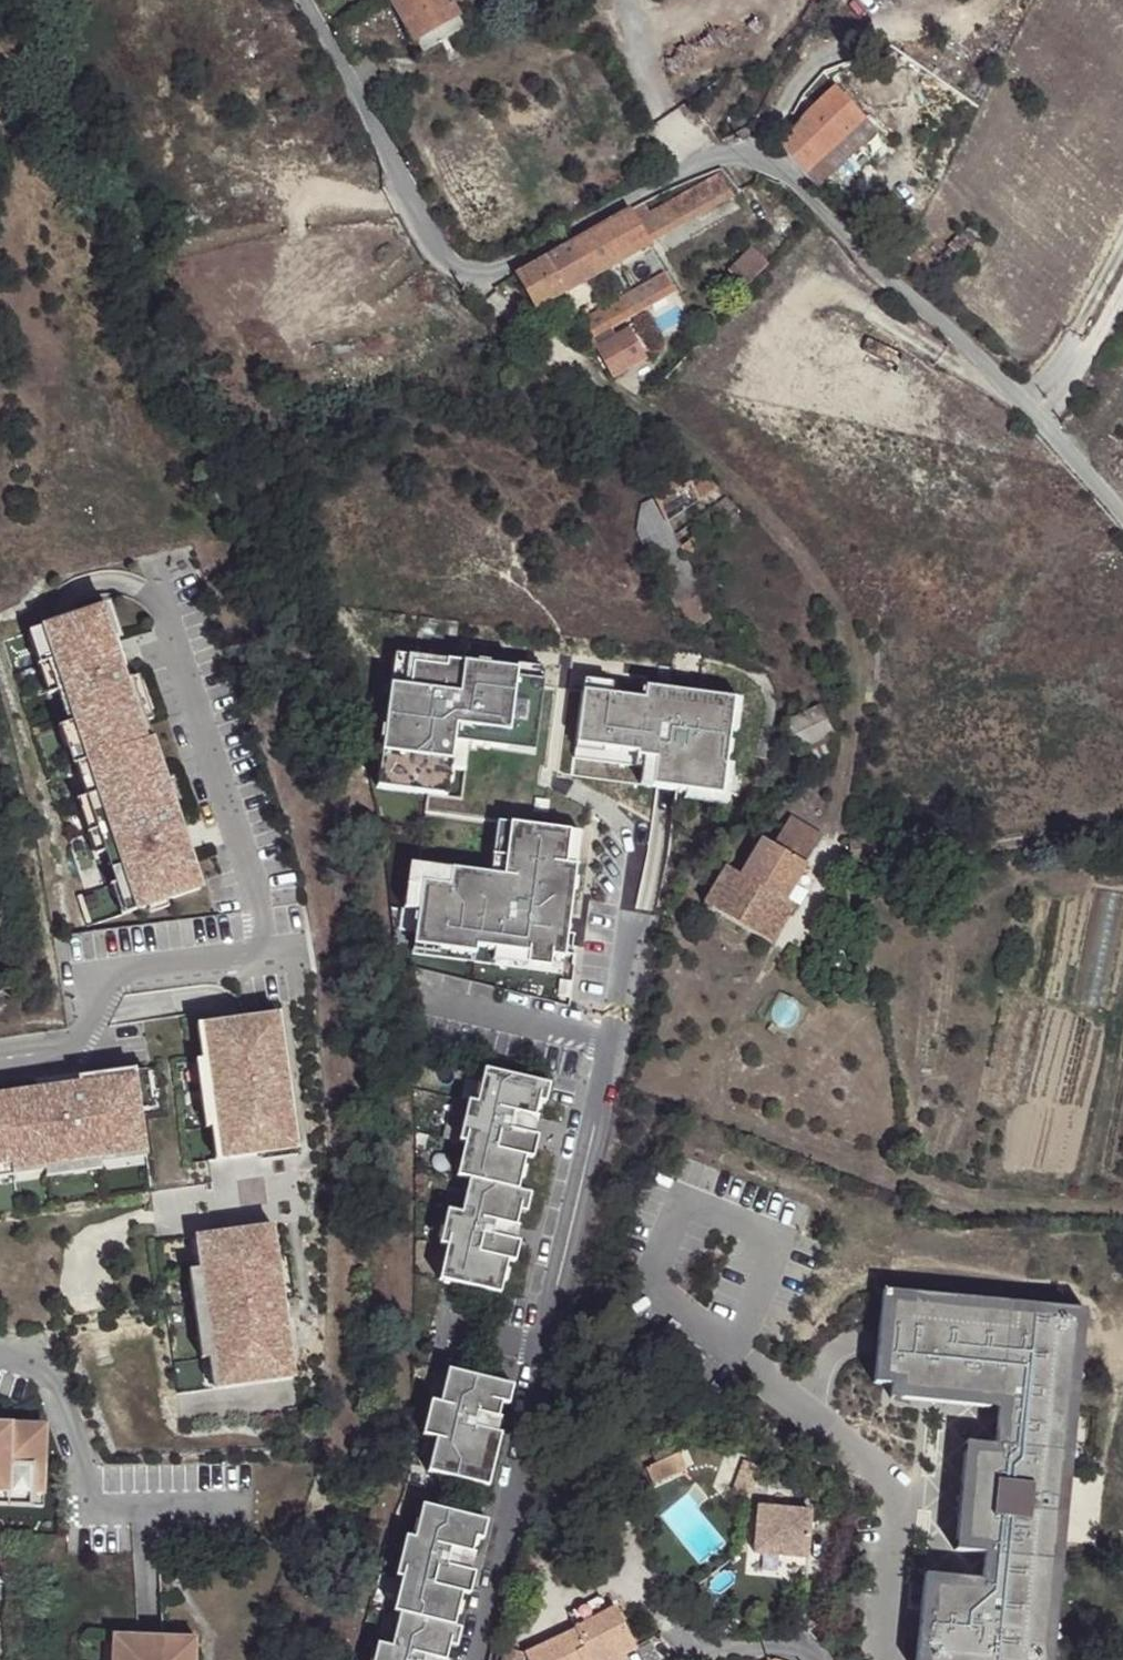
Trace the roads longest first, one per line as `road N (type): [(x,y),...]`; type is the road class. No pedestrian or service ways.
road 1 (unclassified): [(303,0),(356,88),(400,195),(440,257),(459,273),(497,271),(714,156),(754,158),(790,181),(879,277),(1044,427),(1122,518)]
road 2 (track): [(1122,281),(1044,427)]

